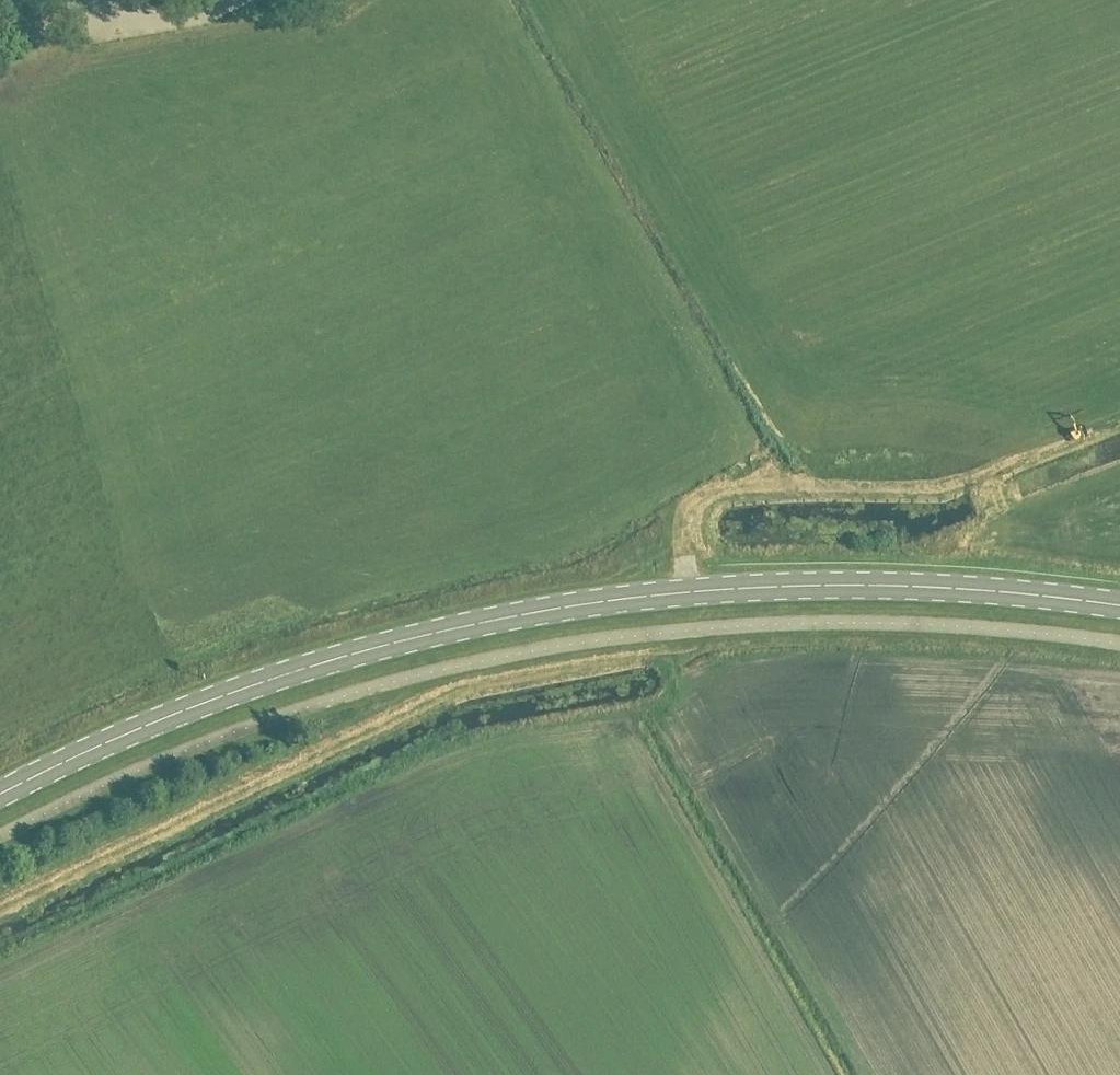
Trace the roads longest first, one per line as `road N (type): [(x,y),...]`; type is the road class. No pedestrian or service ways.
road 1 (secondary): [(1119,609),(964,591),(839,588),(593,606),(346,658),(110,742),(0,795)]

